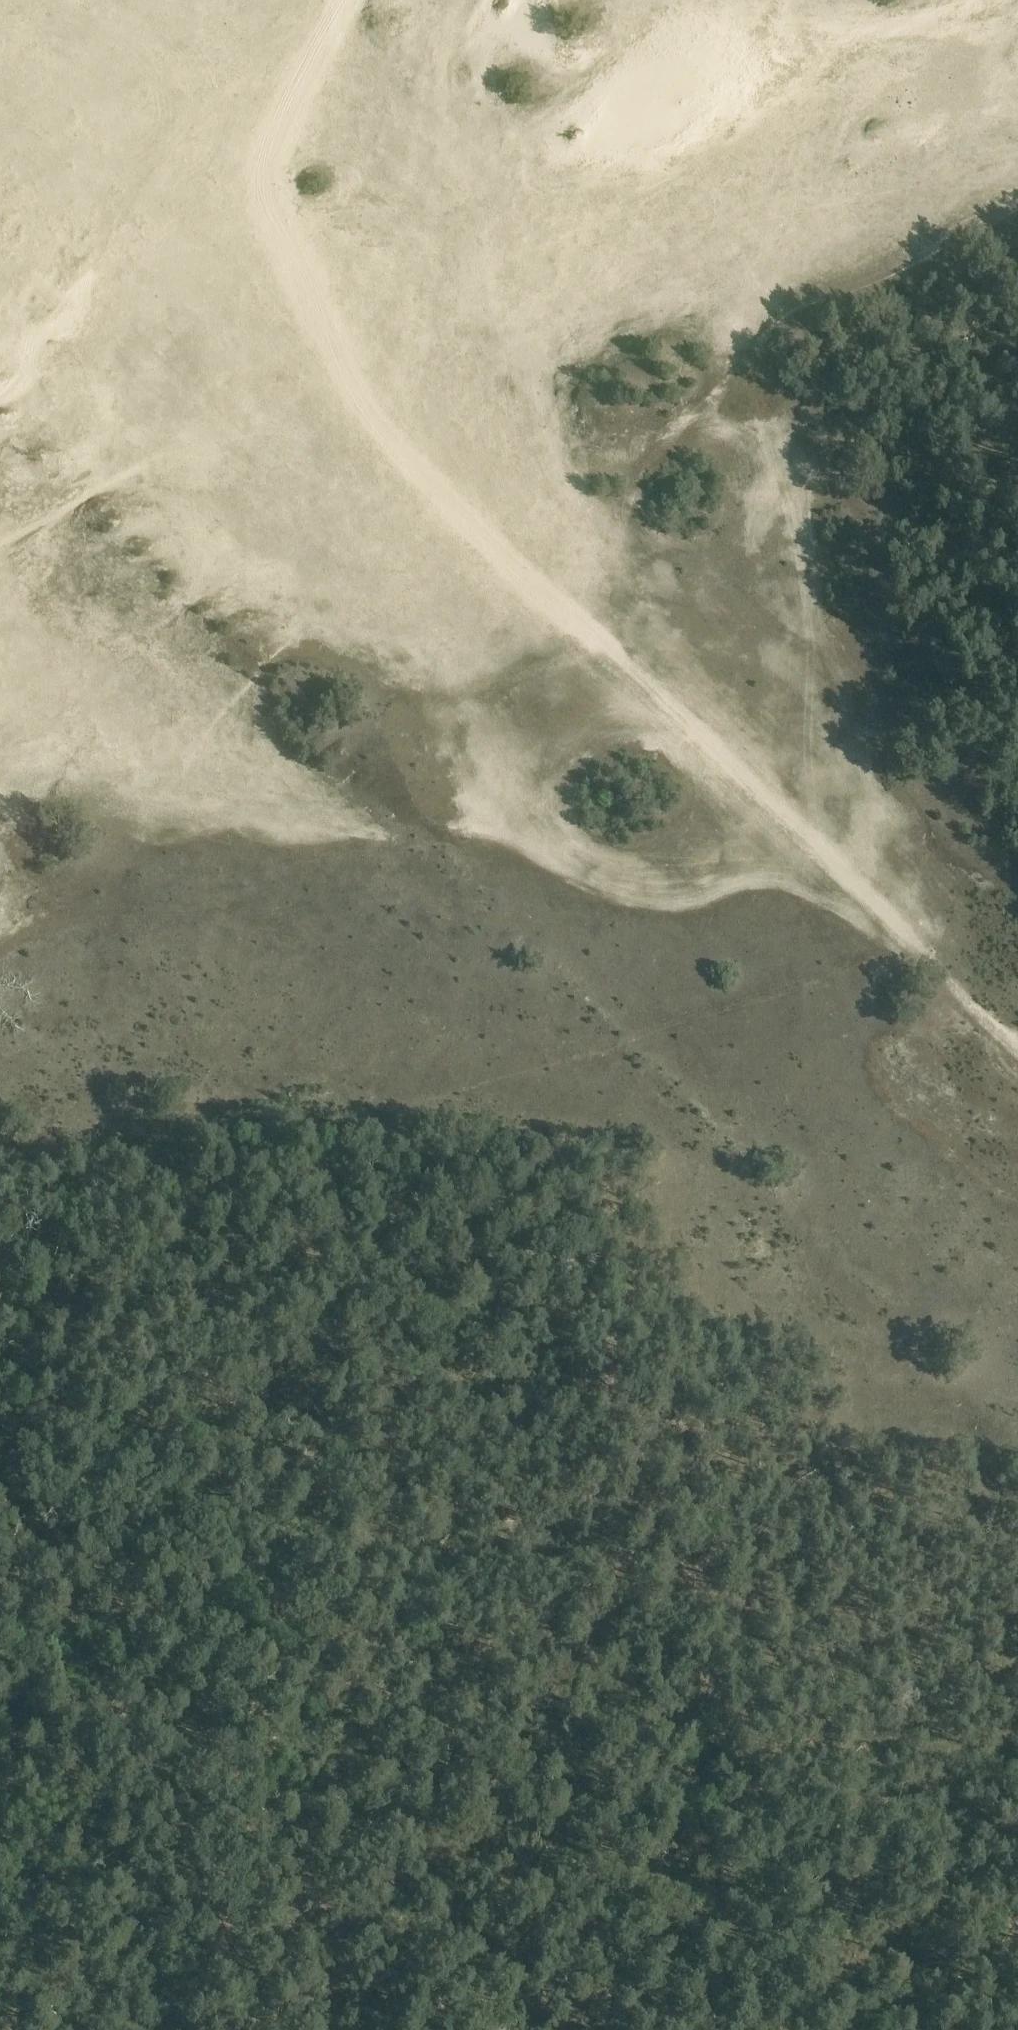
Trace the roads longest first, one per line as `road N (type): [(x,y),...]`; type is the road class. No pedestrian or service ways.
road 1 (track): [(1017,1045),(492,530),(370,422),(287,275),(254,170),(342,0)]

